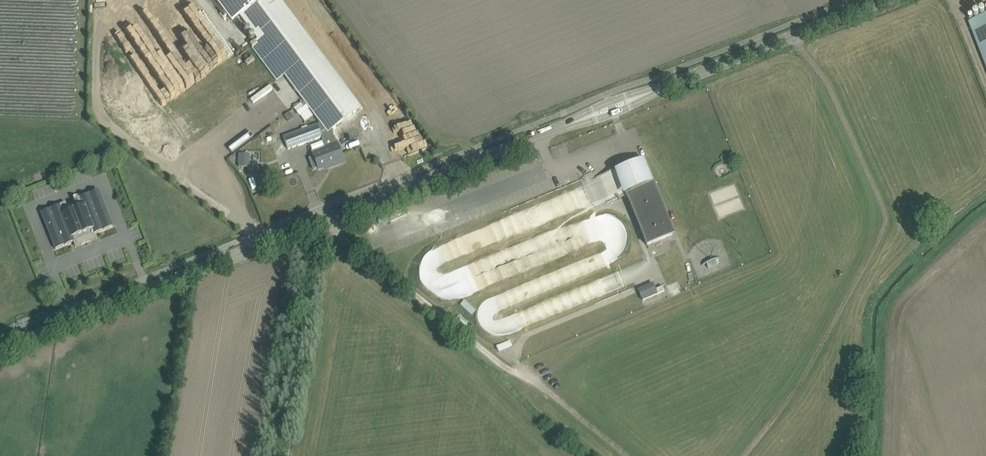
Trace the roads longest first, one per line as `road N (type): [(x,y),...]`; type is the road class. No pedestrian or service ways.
road 1 (tertiary): [(0,348),(885,0)]

